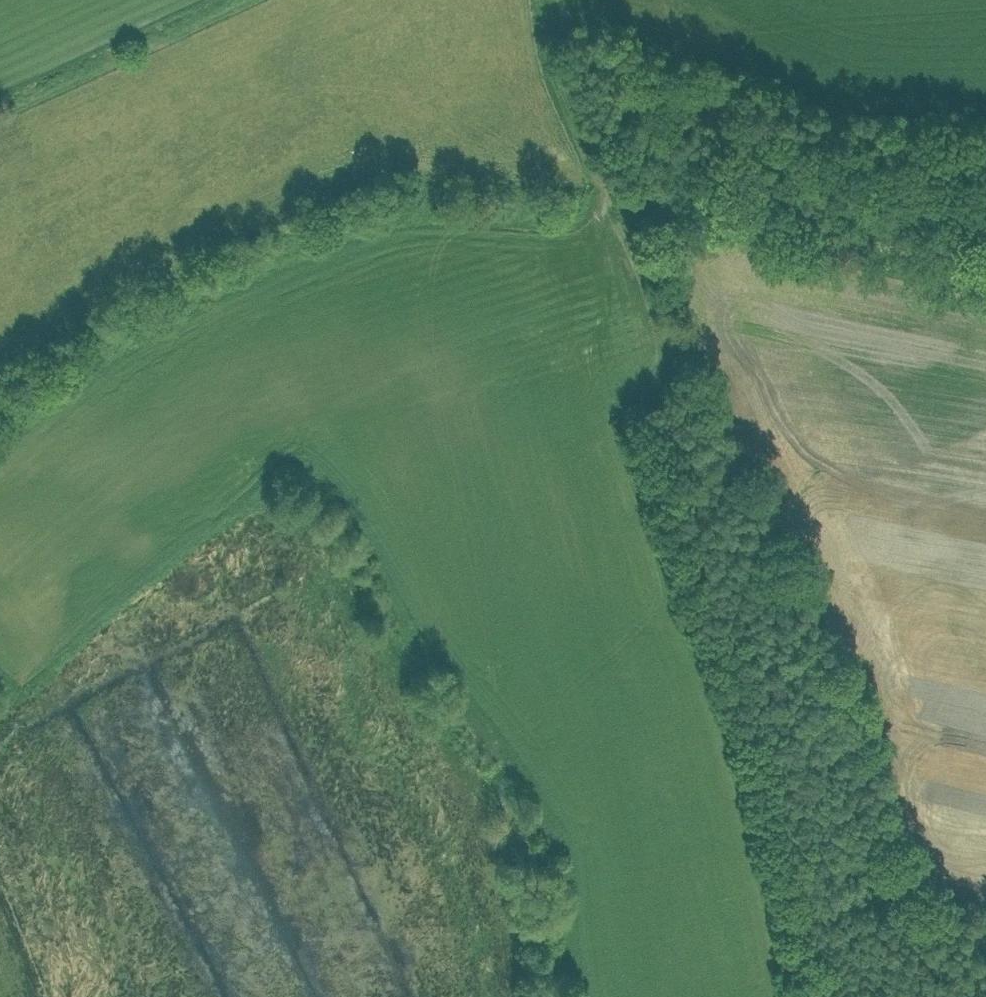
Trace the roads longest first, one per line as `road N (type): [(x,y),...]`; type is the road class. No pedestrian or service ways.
road 1 (track): [(985,266),(670,196)]

